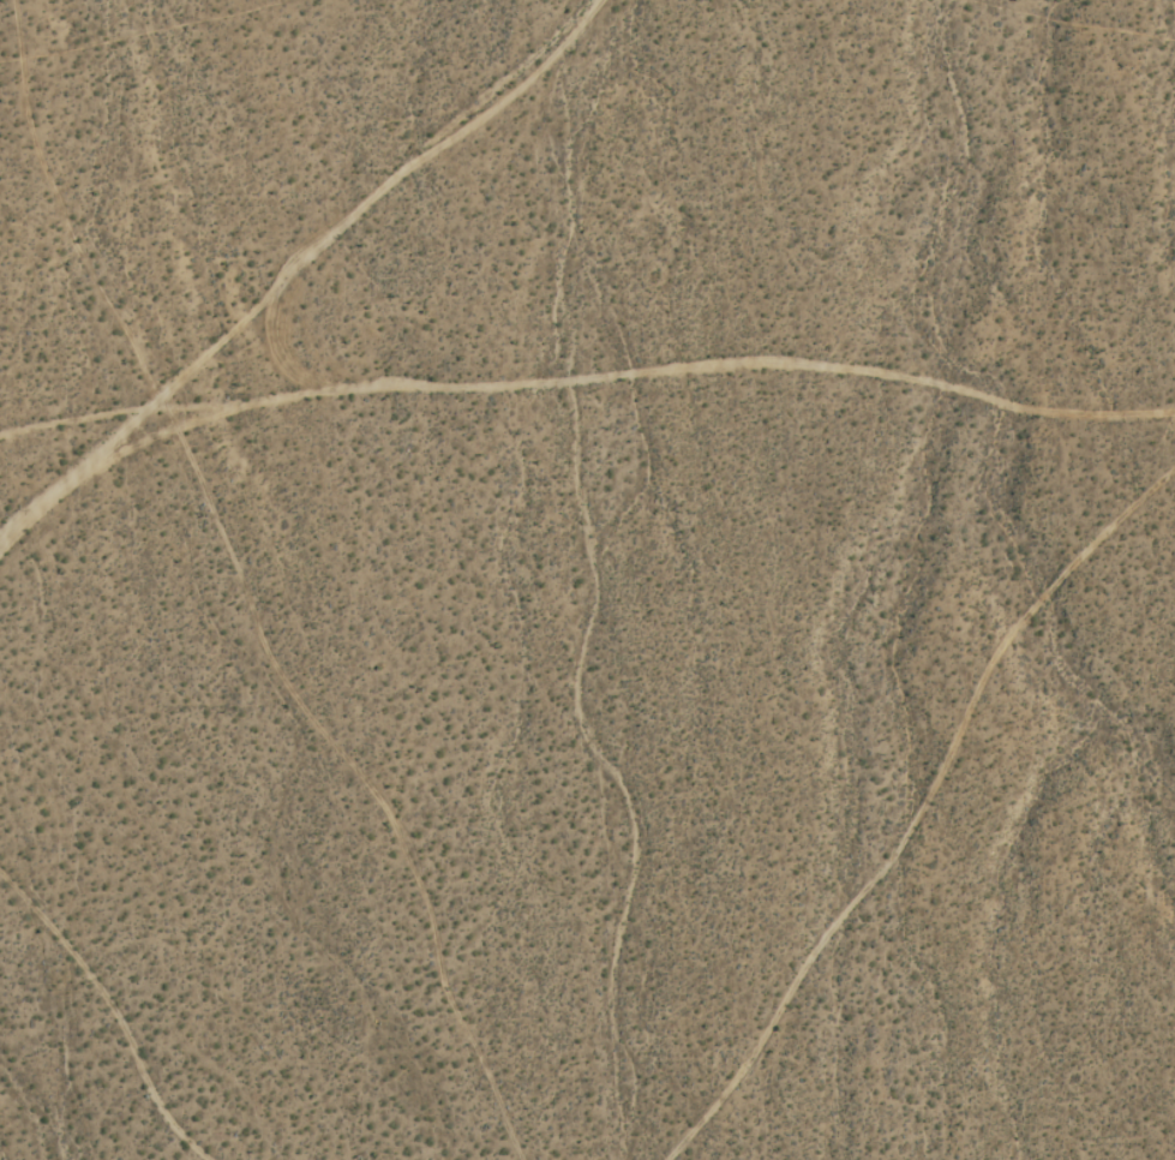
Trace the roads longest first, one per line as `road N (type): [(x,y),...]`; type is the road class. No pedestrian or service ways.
road 1 (track): [(0,440),(150,408),(275,399),(1174,402)]
road 2 (track): [(1174,474),(987,638),(882,843),(778,1015),(664,1159)]
road 3 (track): [(587,0),(271,280),(150,408),(0,544)]

